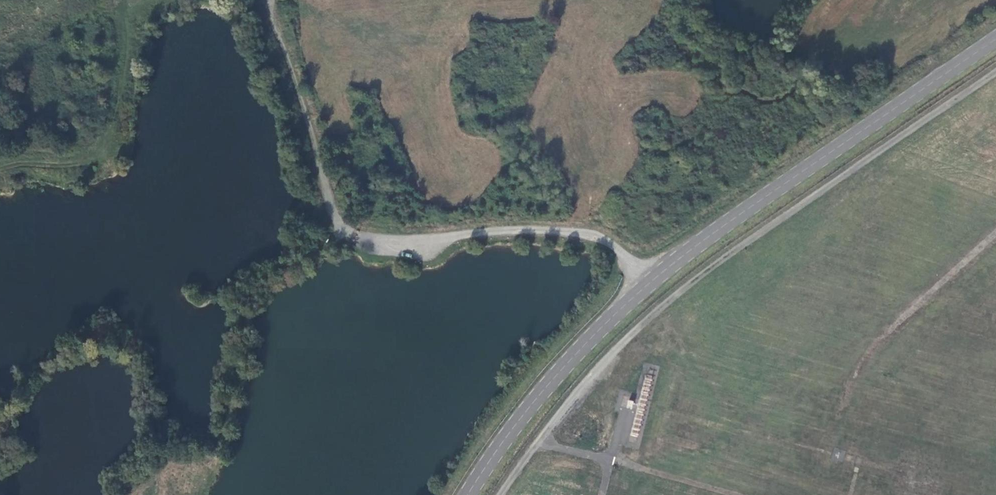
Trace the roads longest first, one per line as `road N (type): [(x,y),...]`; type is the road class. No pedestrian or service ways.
road 1 (secondary): [(995,39),(649,281),(552,380),(467,494)]
road 2 (track): [(649,281),(623,253),(576,233),(503,230),(417,241),(350,231),(324,186),(273,0)]
road 3 (track): [(127,0),(127,61),(107,144),(96,158),(0,172)]
road 4 (track): [(887,333),(846,394),(838,451),(845,456)]

